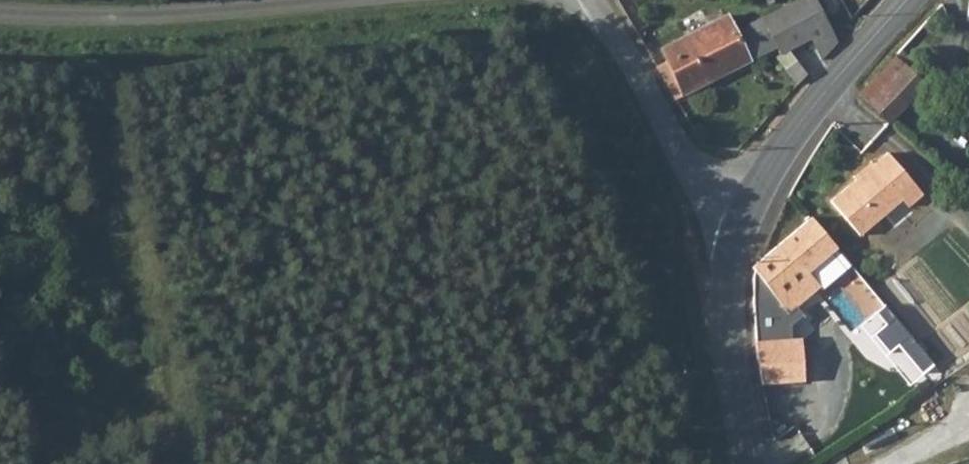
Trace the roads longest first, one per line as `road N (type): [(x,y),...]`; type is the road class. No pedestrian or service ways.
road 1 (unclassified): [(0,16),(85,21),(385,0)]
road 2 (tertiary): [(909,0),(768,167),(740,218)]
road 3 (unclassified): [(740,218),(689,166),(593,0)]
road 4 (tertiary): [(754,463),(725,320),(740,218)]

